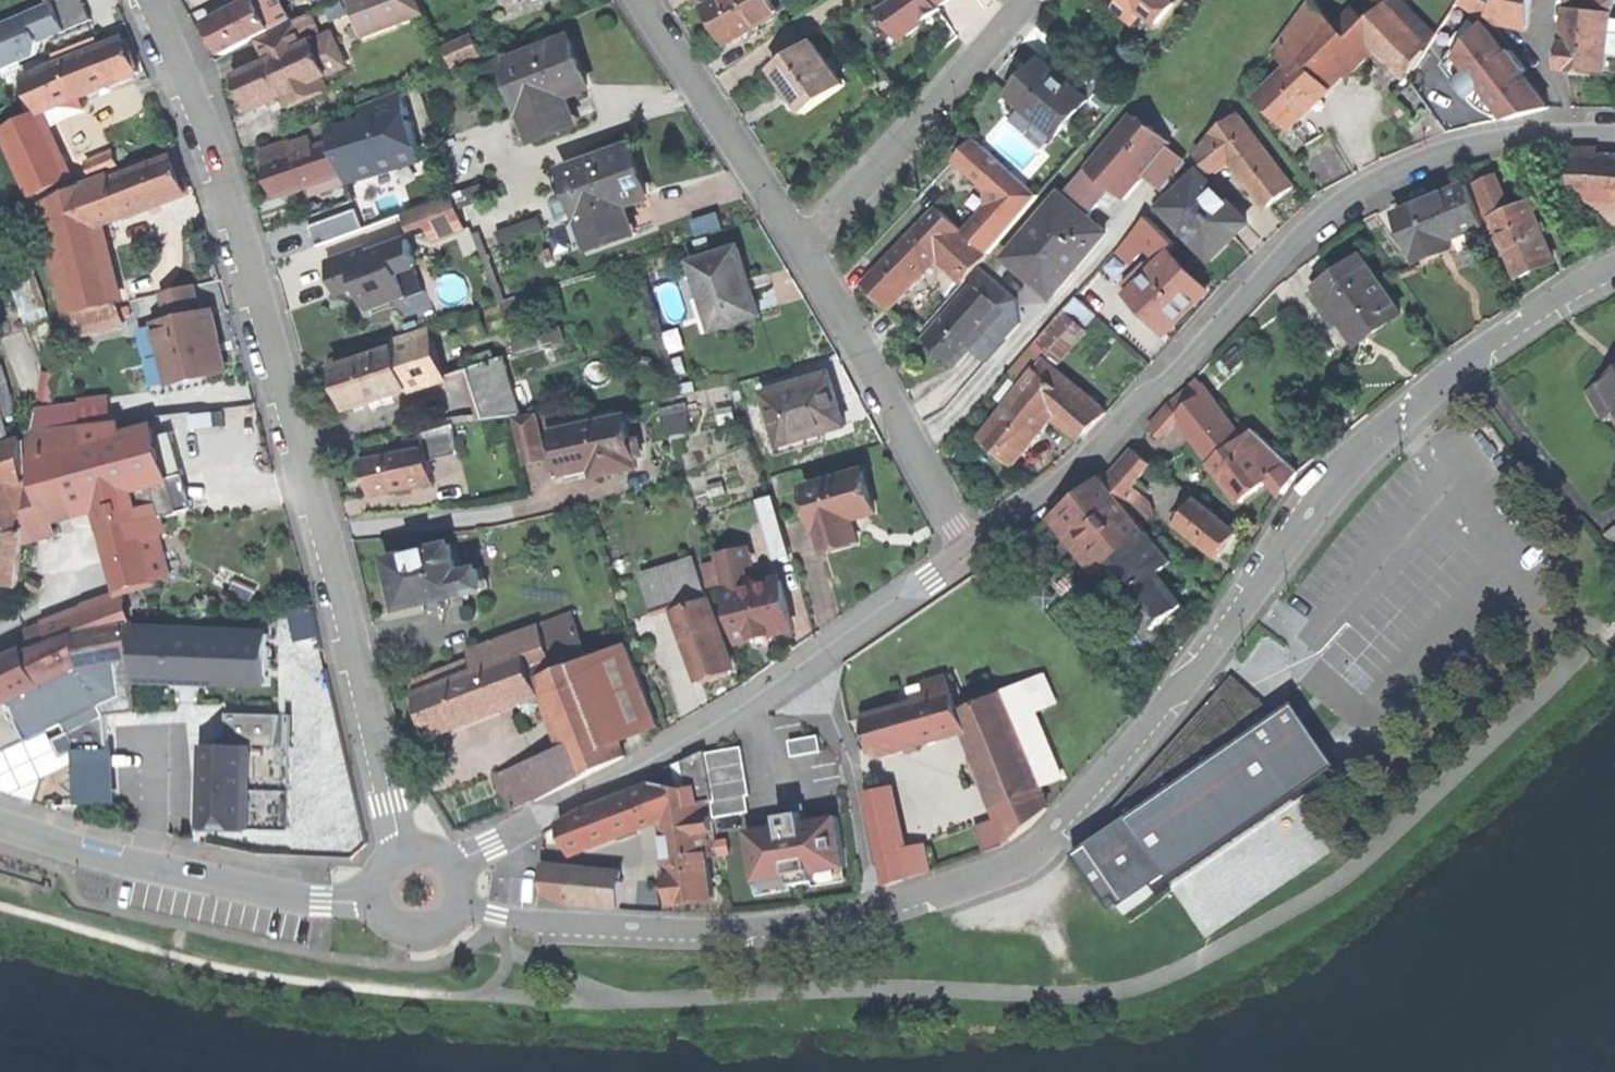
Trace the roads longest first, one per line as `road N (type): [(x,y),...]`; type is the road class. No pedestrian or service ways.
road 1 (residential): [(458,903),(622,941),(804,936),(1018,865),(1193,679),(1303,517),(1453,370),(1614,273)]
road 2 (residential): [(404,852),(217,167),(146,0)]
road 3 (residential): [(1614,135),(1473,146),(1375,188),(1294,246),(1058,488),(971,555)]
road 4 (residential): [(971,555),(696,737),(451,867)]
road 5 (residential): [(0,826),(261,893),(377,900)]
road 6 (residential): [(794,239),(971,555)]
road 7 (residential): [(794,239),(840,210),(1023,0)]
road 8 (residential): [(642,0),(794,239)]
road 9 (track): [(1018,865),(1067,995)]

